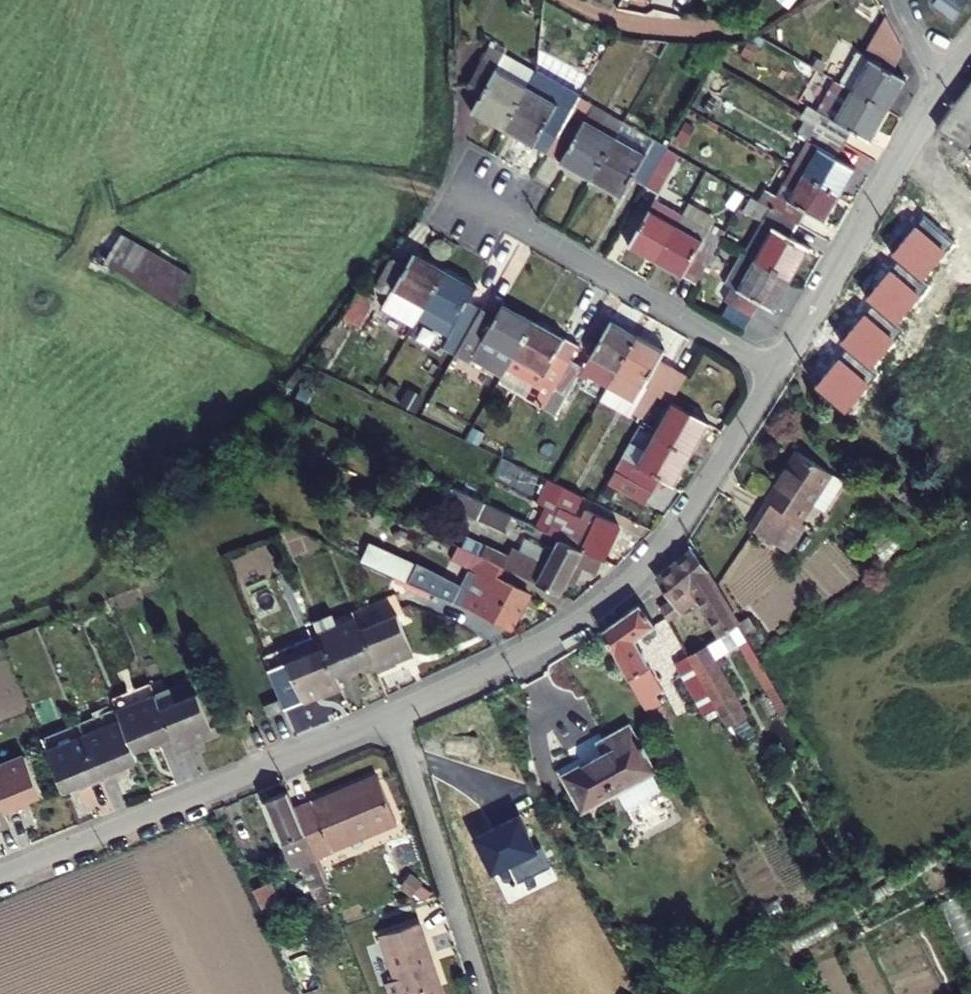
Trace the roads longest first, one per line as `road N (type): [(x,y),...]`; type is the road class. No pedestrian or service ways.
road 1 (residential): [(776,371),(684,513),(620,586),(557,630),(392,713)]
road 2 (residential): [(392,713),(0,878)]
road 3 (residential): [(776,371),(469,195)]
road 4 (residential): [(943,85),(776,371)]
road 5 (residential): [(392,713),(486,993)]

